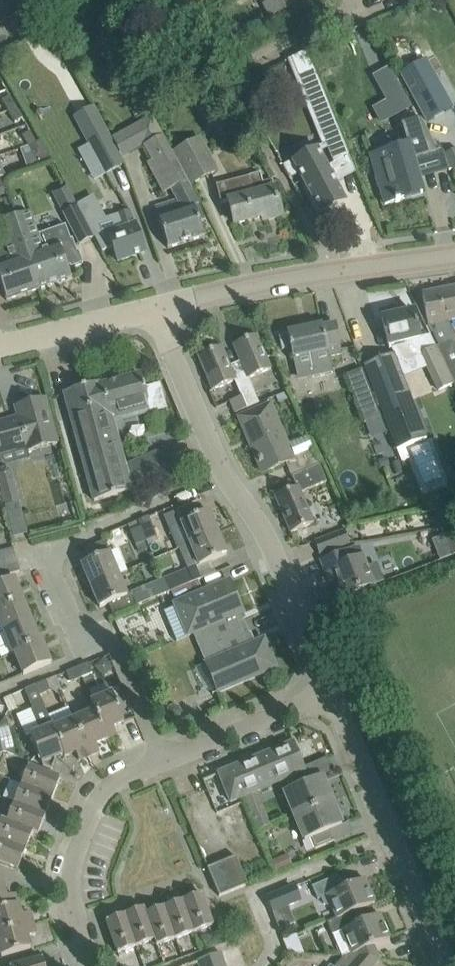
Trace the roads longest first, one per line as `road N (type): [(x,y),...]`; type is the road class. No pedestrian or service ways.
road 1 (residential): [(160,761),(114,648),(75,628),(42,560),(225,475)]
road 2 (tertiary): [(454,255),(153,309)]
road 3 (residential): [(442,965),(330,694)]
road 4 (residential): [(330,694),(273,549),(225,475)]
road 5 (residential): [(160,761),(330,694)]
road 6 (residential): [(225,475),(153,309)]
road 7 (tertiary): [(153,309),(0,346)]
road 8 (residential): [(71,873),(105,787),(160,761)]

